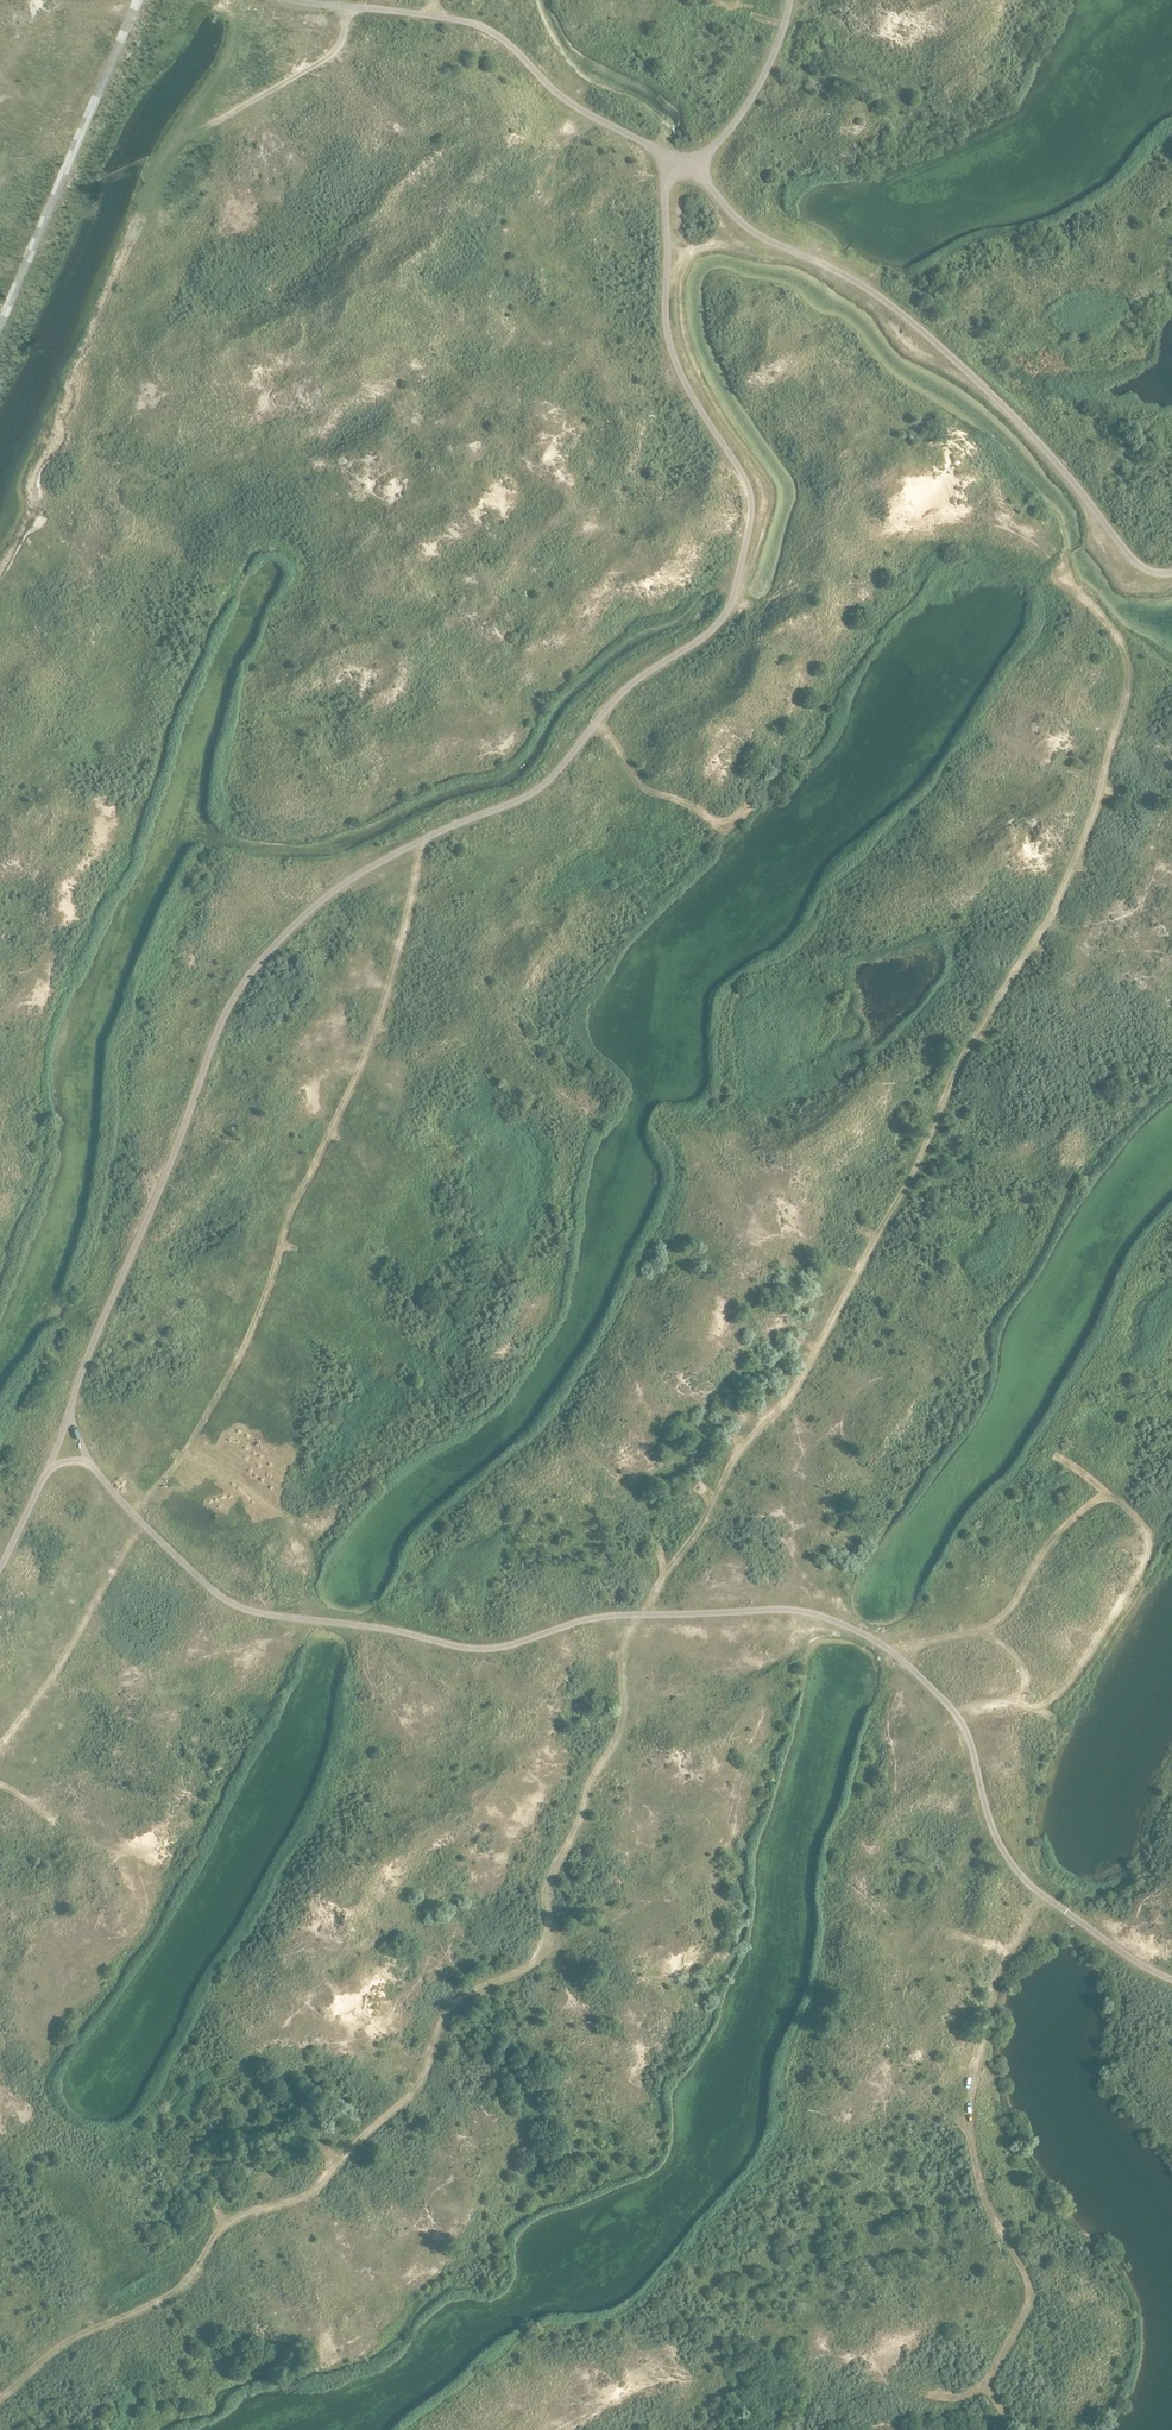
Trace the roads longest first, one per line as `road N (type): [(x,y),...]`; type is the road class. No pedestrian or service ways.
road 1 (track): [(1171,573),(1132,561),(1006,408),(919,327),(866,288),(758,238),(687,167),(564,99),(481,25),(293,0)]
road 2 (track): [(0,326),(138,0)]

